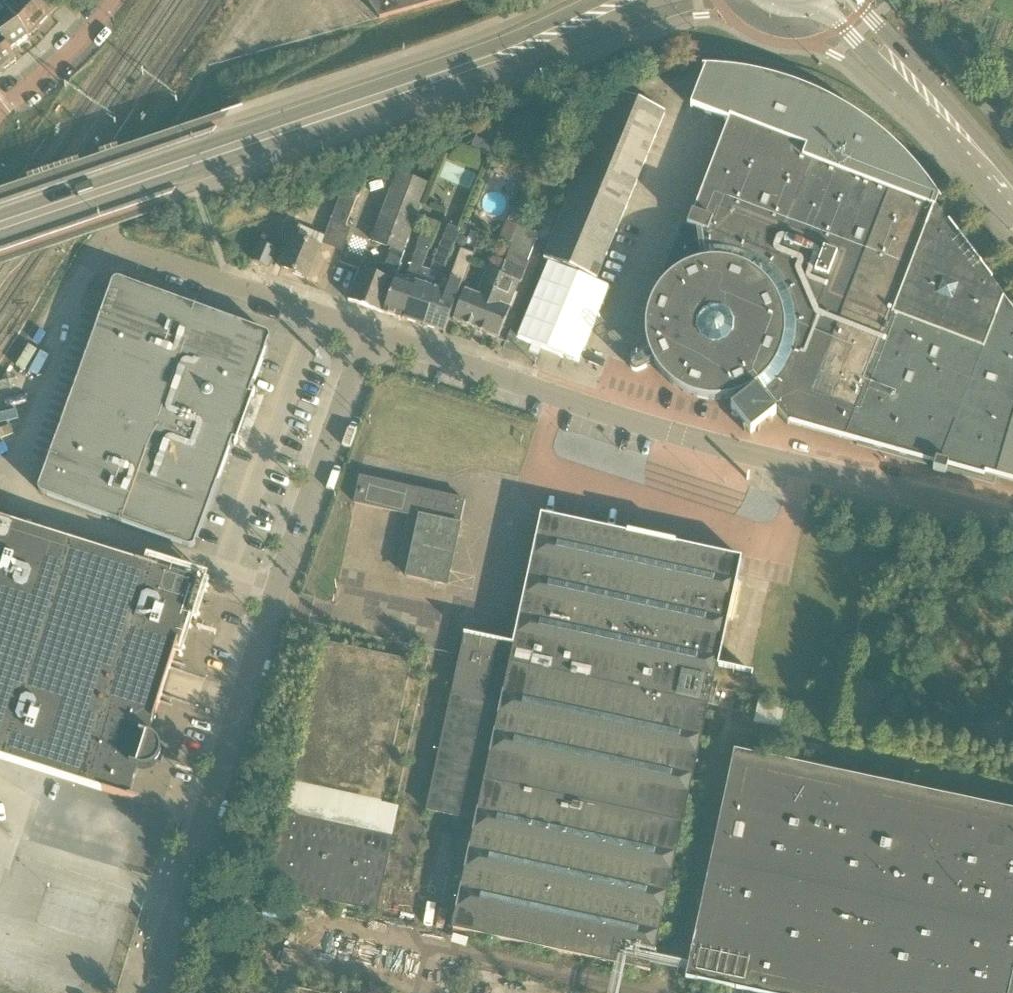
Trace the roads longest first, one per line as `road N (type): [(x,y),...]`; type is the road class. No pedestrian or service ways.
road 1 (unclassified): [(150,992),(241,688),(371,335)]
road 2 (unclassified): [(371,335),(687,440),(1012,518)]
road 3 (tertiary): [(0,229),(626,3)]
road 4 (unclassified): [(0,483),(74,302),(94,261),(113,250),(371,335)]
road 5 (unclassified): [(0,109),(122,0)]
road 6 (tertiary): [(907,74),(1012,195)]

